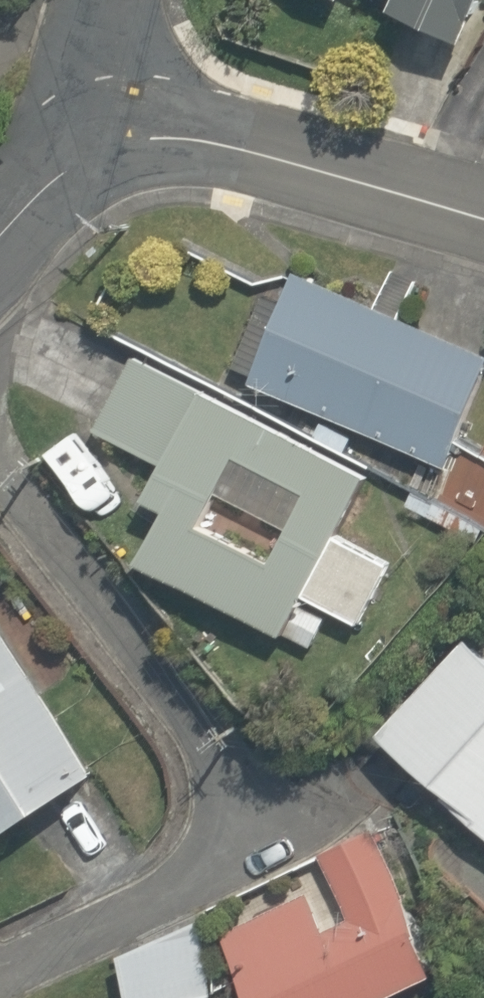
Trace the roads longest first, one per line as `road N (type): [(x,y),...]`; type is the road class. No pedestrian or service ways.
road 1 (residential): [(0,476),(109,626),(184,751),(198,822),(164,878),(0,963)]
road 2 (residential): [(82,146),(219,141),(483,216)]
road 3 (residential): [(82,146),(115,0)]
road 4 (residential): [(0,238),(82,146)]

